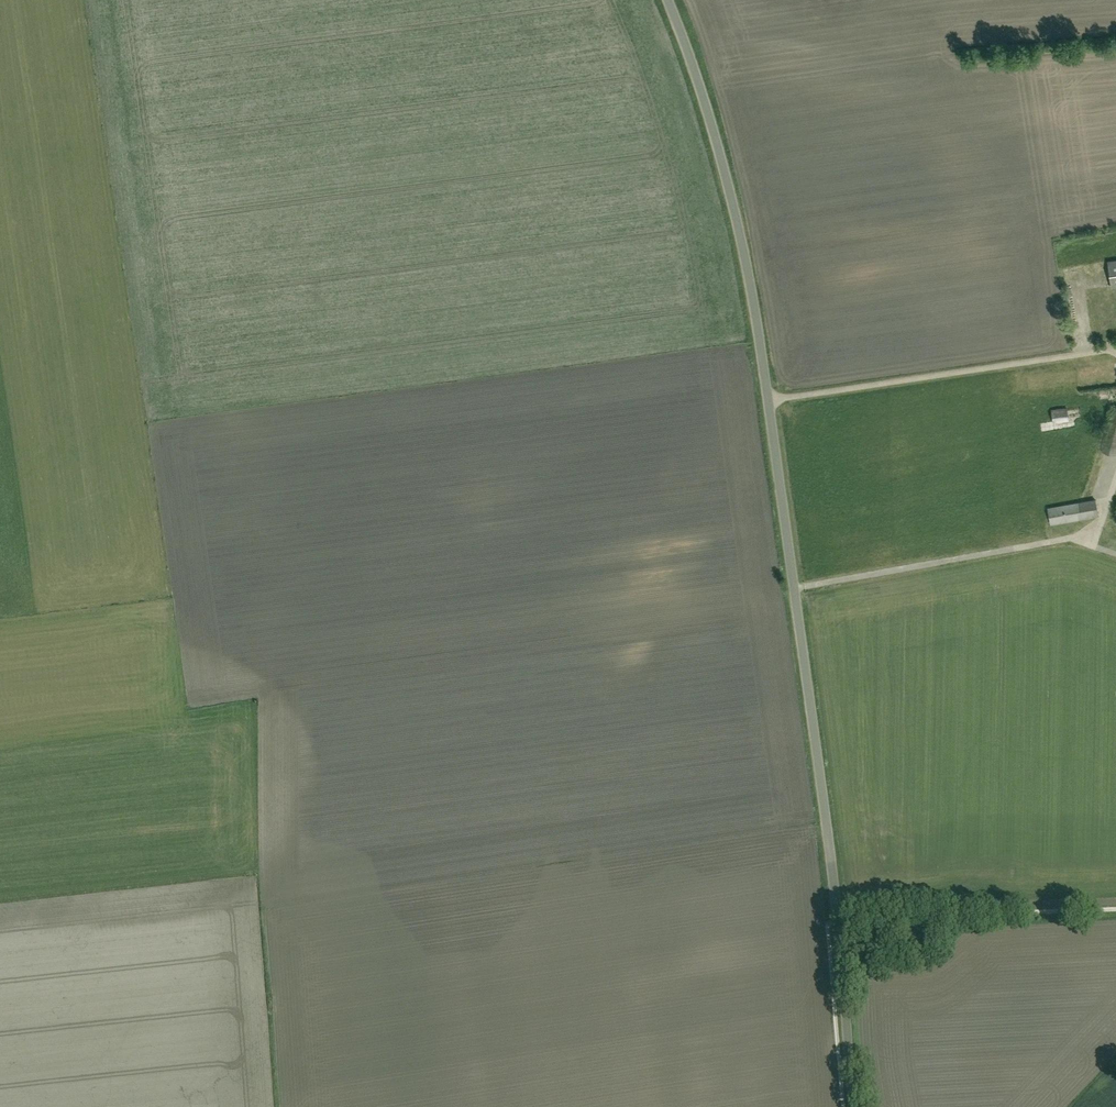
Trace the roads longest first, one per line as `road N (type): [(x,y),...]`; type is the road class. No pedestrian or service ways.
road 1 (unclassified): [(854,1106),(816,741),(743,247),(701,84),(666,0)]
road 2 (unclassified): [(280,1106),(261,816)]

